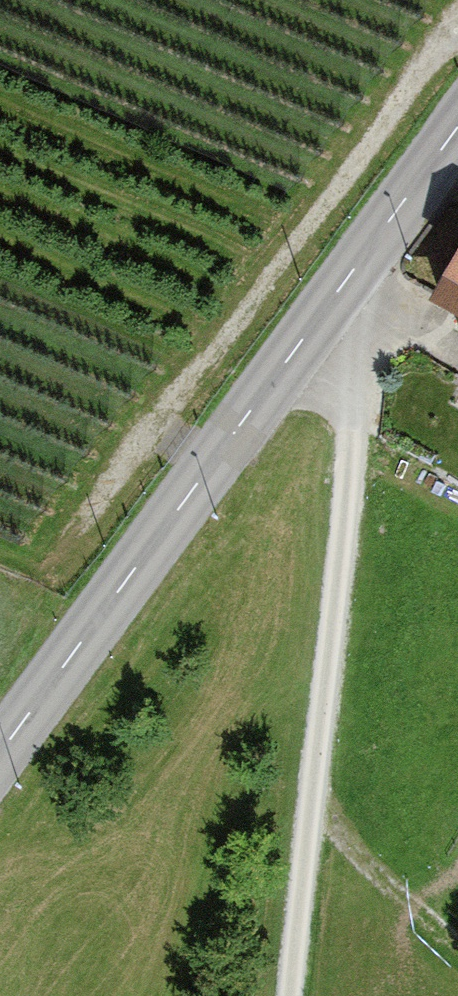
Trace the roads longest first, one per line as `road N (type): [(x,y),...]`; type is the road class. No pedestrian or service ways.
road 1 (tertiary): [(457,126),(0,754)]
road 2 (track): [(284,995),(344,500),(350,416),(342,287)]
road 3 (track): [(457,947),(312,807)]

